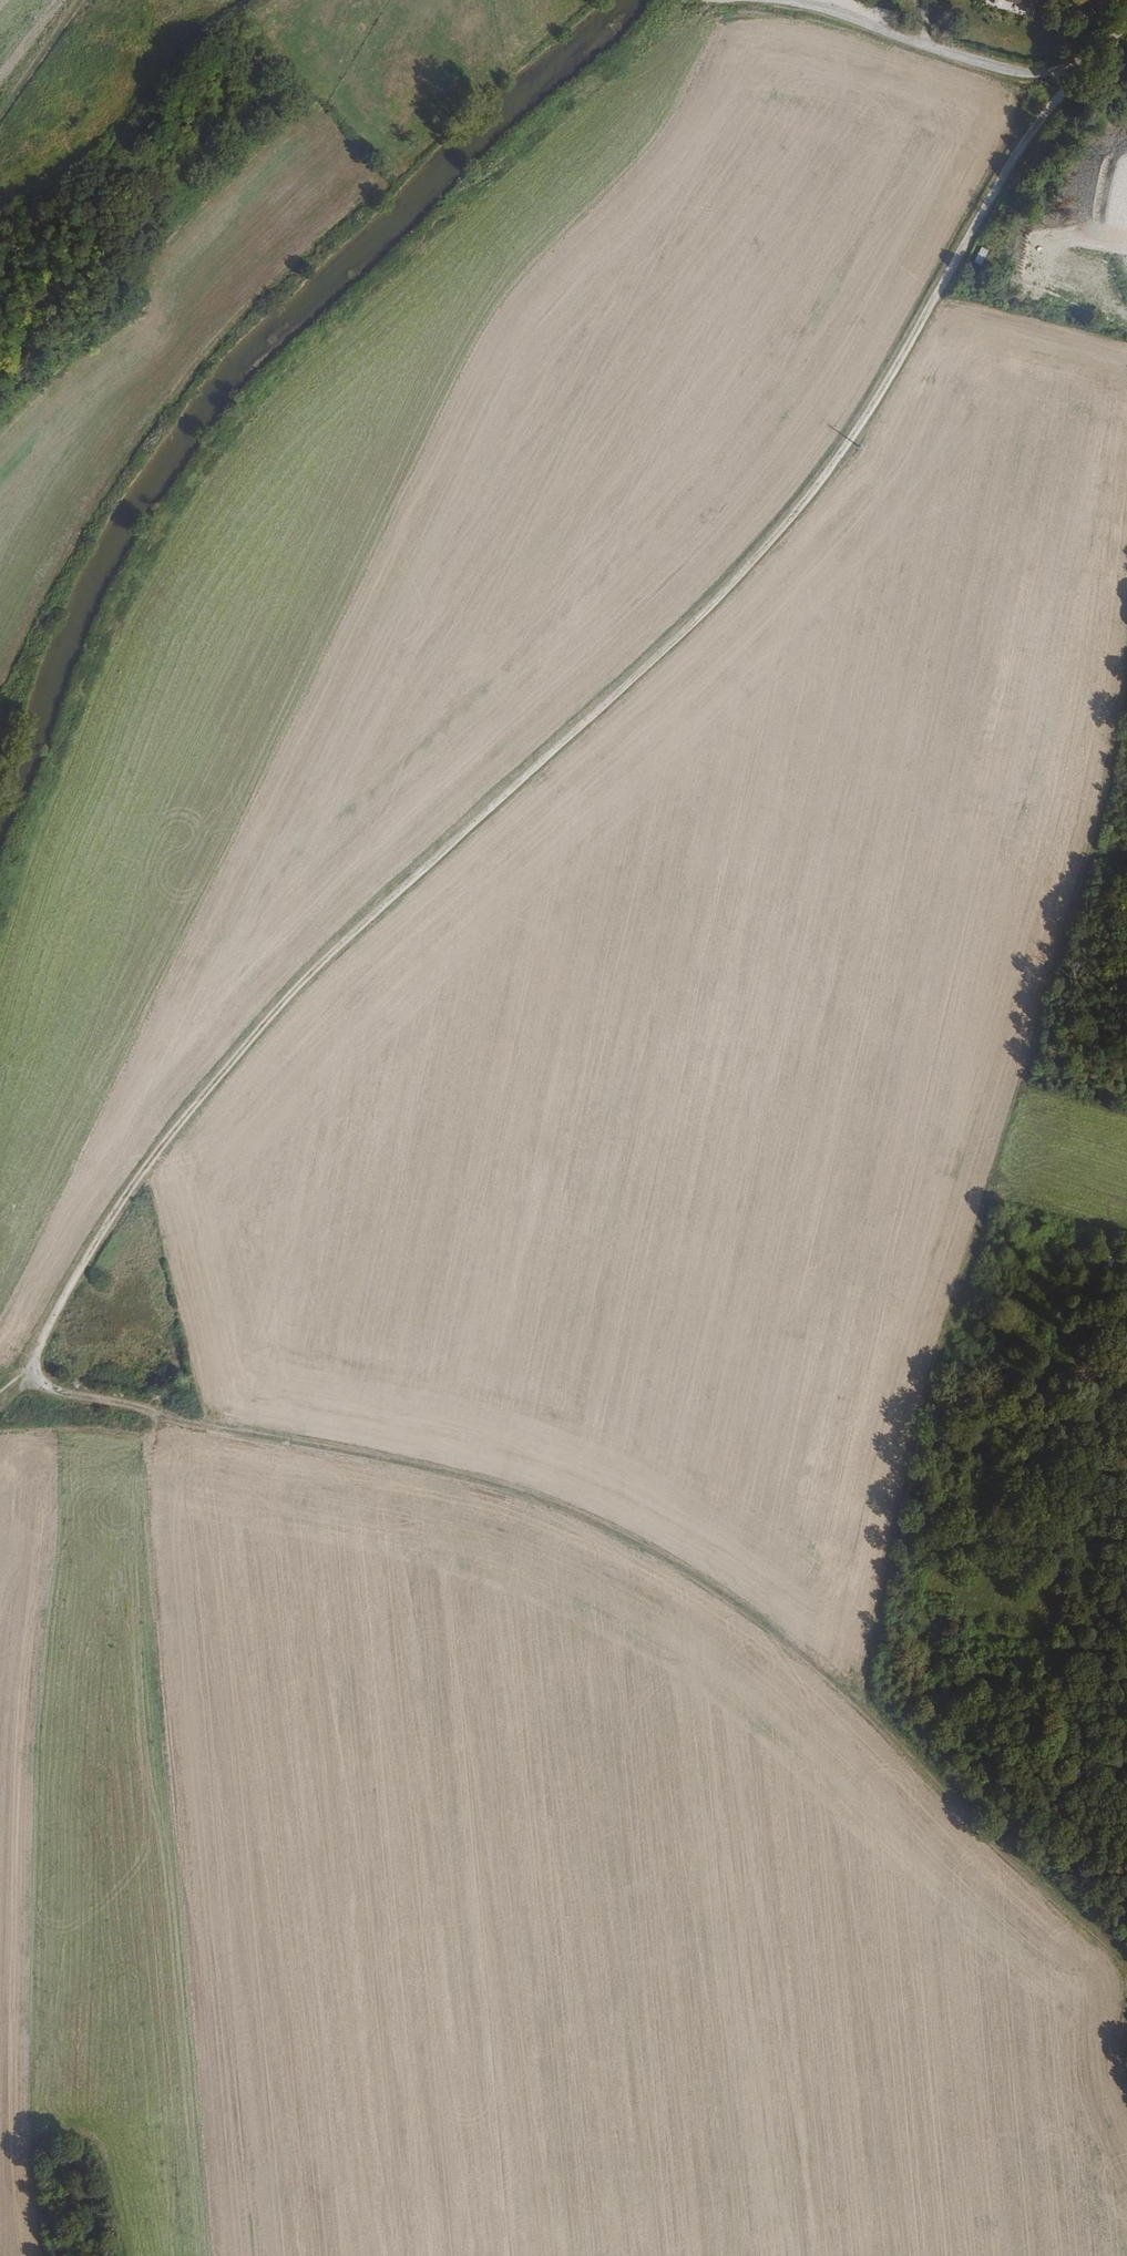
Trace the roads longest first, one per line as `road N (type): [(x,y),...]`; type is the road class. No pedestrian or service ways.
road 1 (track): [(1070,66),(1061,101),(1012,164),(862,439),(778,547),(335,964),(192,1114),(57,1312),(33,1359),(36,1381)]
road 2 (track): [(1126,1970),(997,1848),(871,1712),(752,1613),(665,1561),(572,1515),(36,1381)]
road 3 (unclassified): [(1126,26),(1070,66),(1027,69),(786,0)]
road 4 (track): [(0,222),(68,184),(111,147),(139,97),(188,43),(245,0)]

